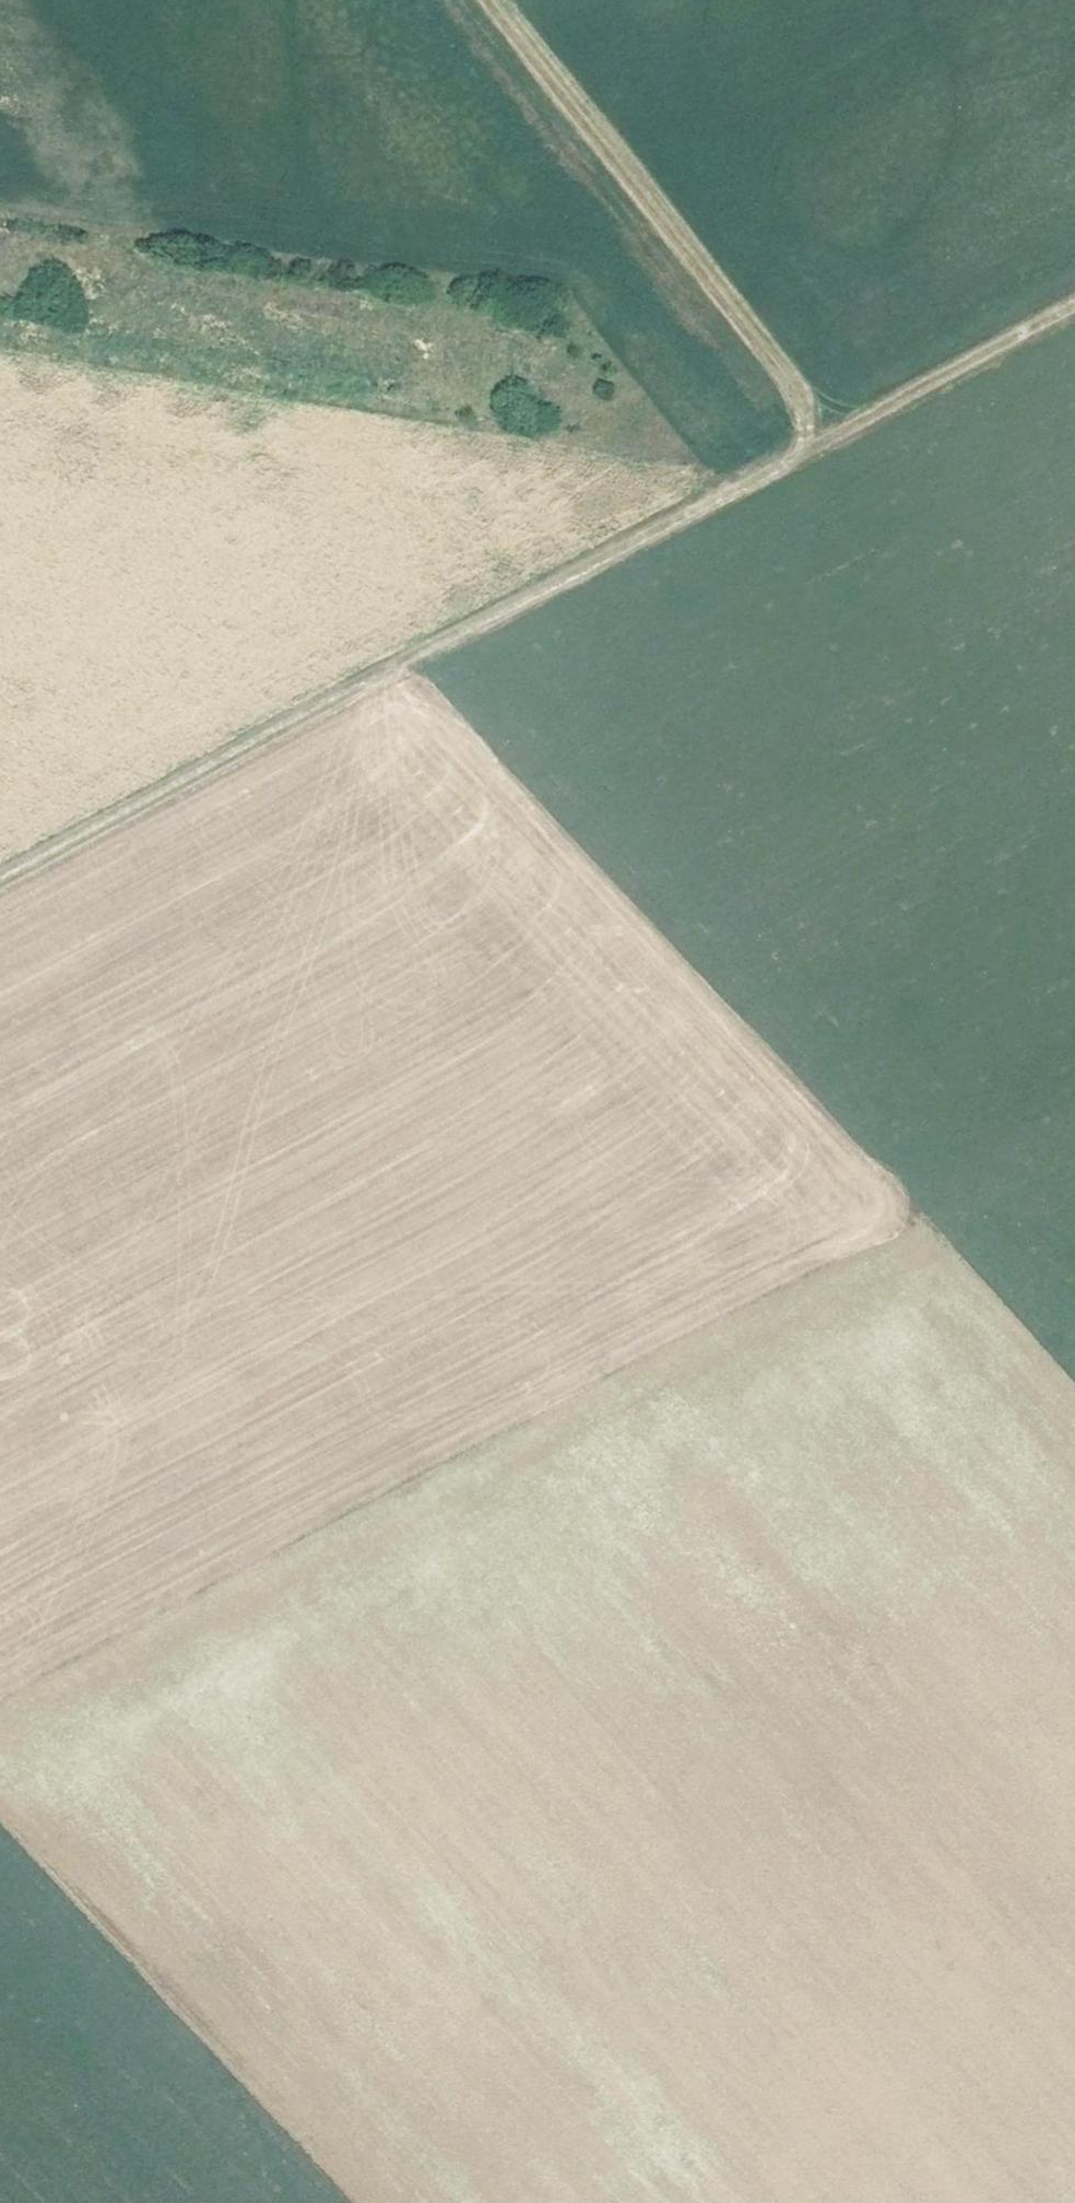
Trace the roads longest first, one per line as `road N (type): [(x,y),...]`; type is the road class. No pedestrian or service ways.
road 1 (track): [(1074,308),(0,883)]
road 2 (track): [(477,354),(423,322),(0,244)]

